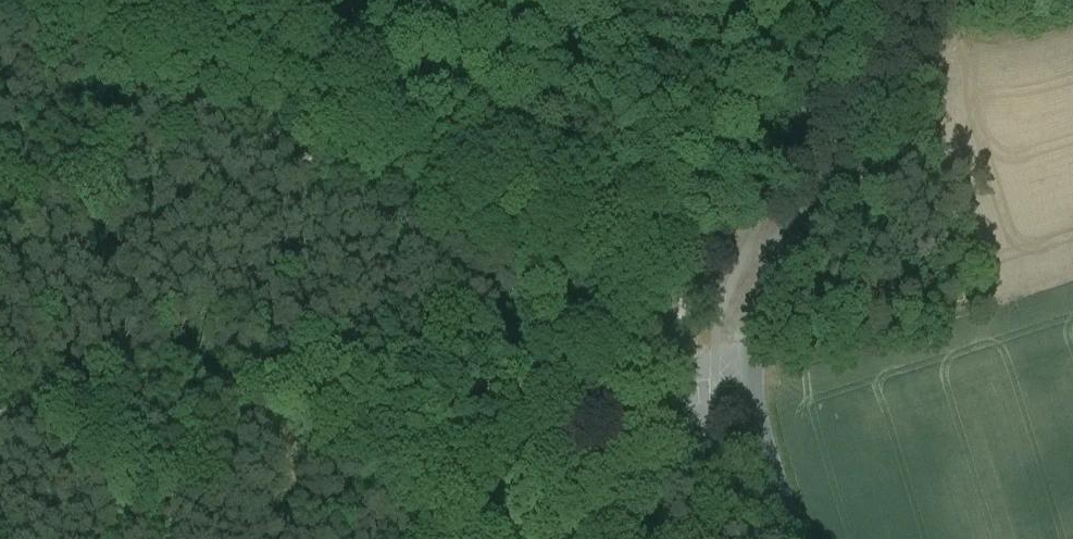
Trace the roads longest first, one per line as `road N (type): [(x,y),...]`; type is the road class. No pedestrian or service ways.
road 1 (unclassified): [(751,413),(746,346),(876,87),(939,0)]
road 2 (unclassified): [(514,538),(682,415),(751,413)]
road 3 (unclassified): [(792,538),(751,413)]

